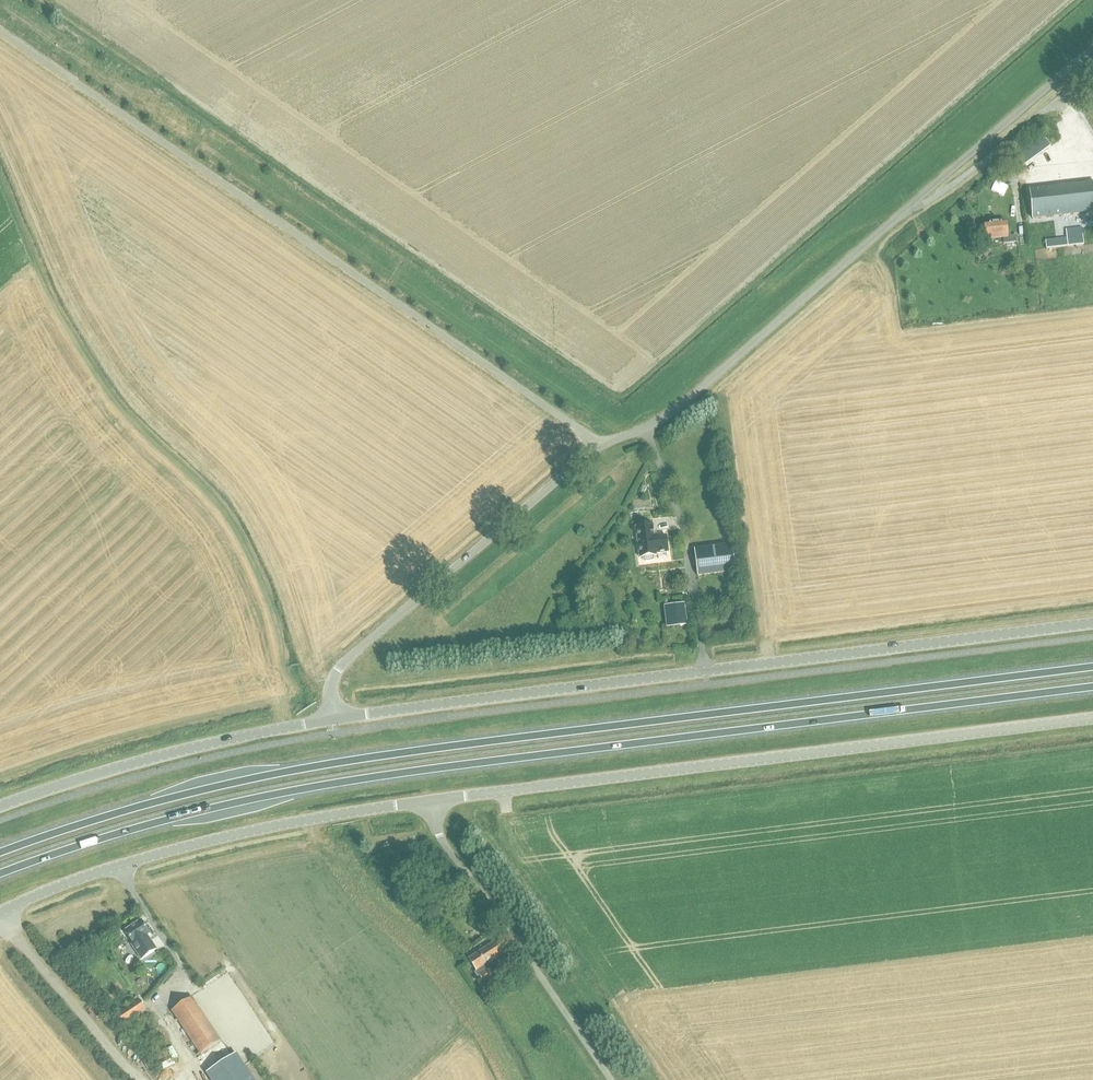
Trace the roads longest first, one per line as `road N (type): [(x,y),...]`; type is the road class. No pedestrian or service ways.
road 1 (trunk): [(0,873),(187,814),(355,780),(1092,687)]
road 2 (trunk): [(1092,667),(303,768),(172,798),(0,852)]
road 3 (unclassified): [(332,718),(1092,623)]
road 4 (unclassified): [(599,444),(0,30)]
road 5 (unclassified): [(431,800),(1092,718)]
road 6 (unclassified): [(599,444),(672,412),(1092,43)]
road 7 (unclassified): [(0,912),(150,856),(431,800)]
road 8 (unclassified): [(332,718),(330,689),(351,655),(599,444)]
road 9 (unclassified): [(0,807),(136,763),(332,718)]
road 10 (unclassified): [(609,1079),(438,835),(431,800)]

